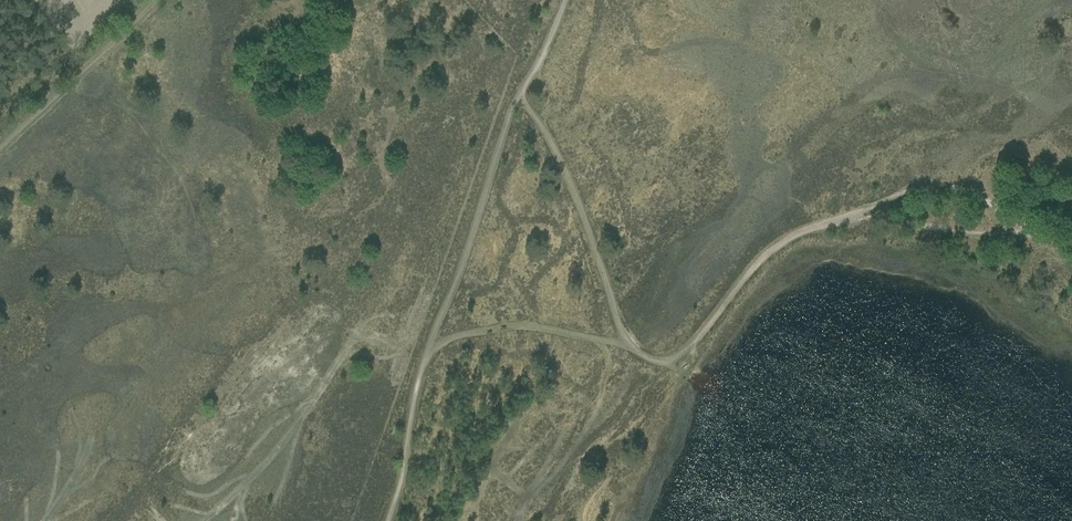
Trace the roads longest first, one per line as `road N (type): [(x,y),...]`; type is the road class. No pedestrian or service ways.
road 1 (track): [(153,0),(0,146)]

